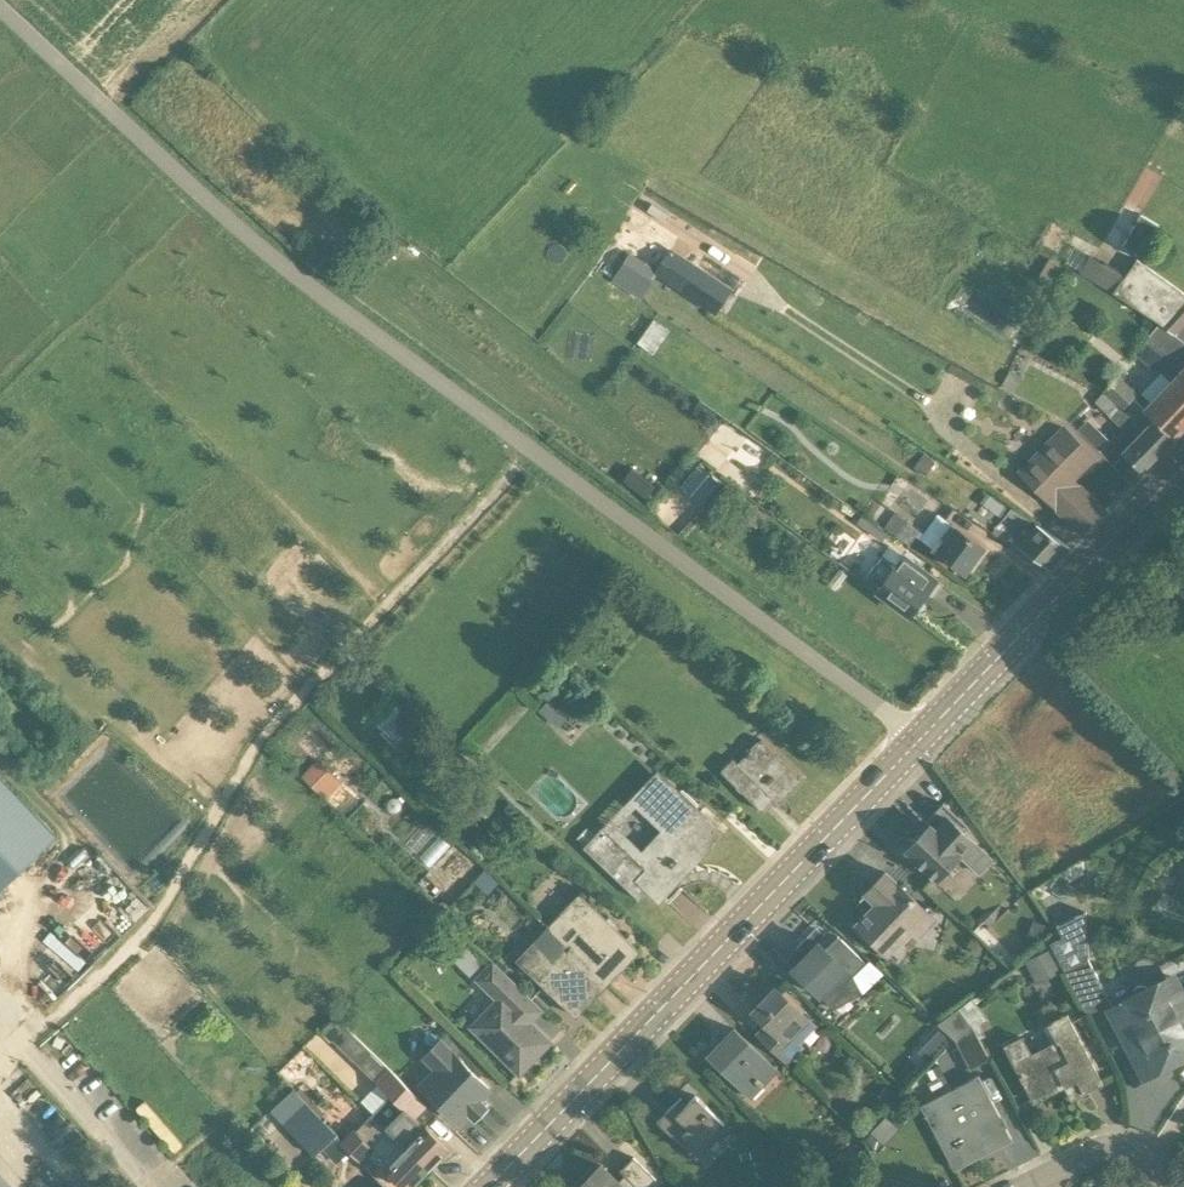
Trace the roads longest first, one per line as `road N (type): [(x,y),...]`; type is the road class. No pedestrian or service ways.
road 1 (unclassified): [(0,9),(214,206),(372,334),(918,739)]
road 2 (secondary): [(489,1186),(918,739)]
road 3 (secondary): [(918,739),(1183,466)]
road 4 (residential): [(1166,1186),(1143,1154),(1127,1148),(1090,1153),(1026,1186)]

